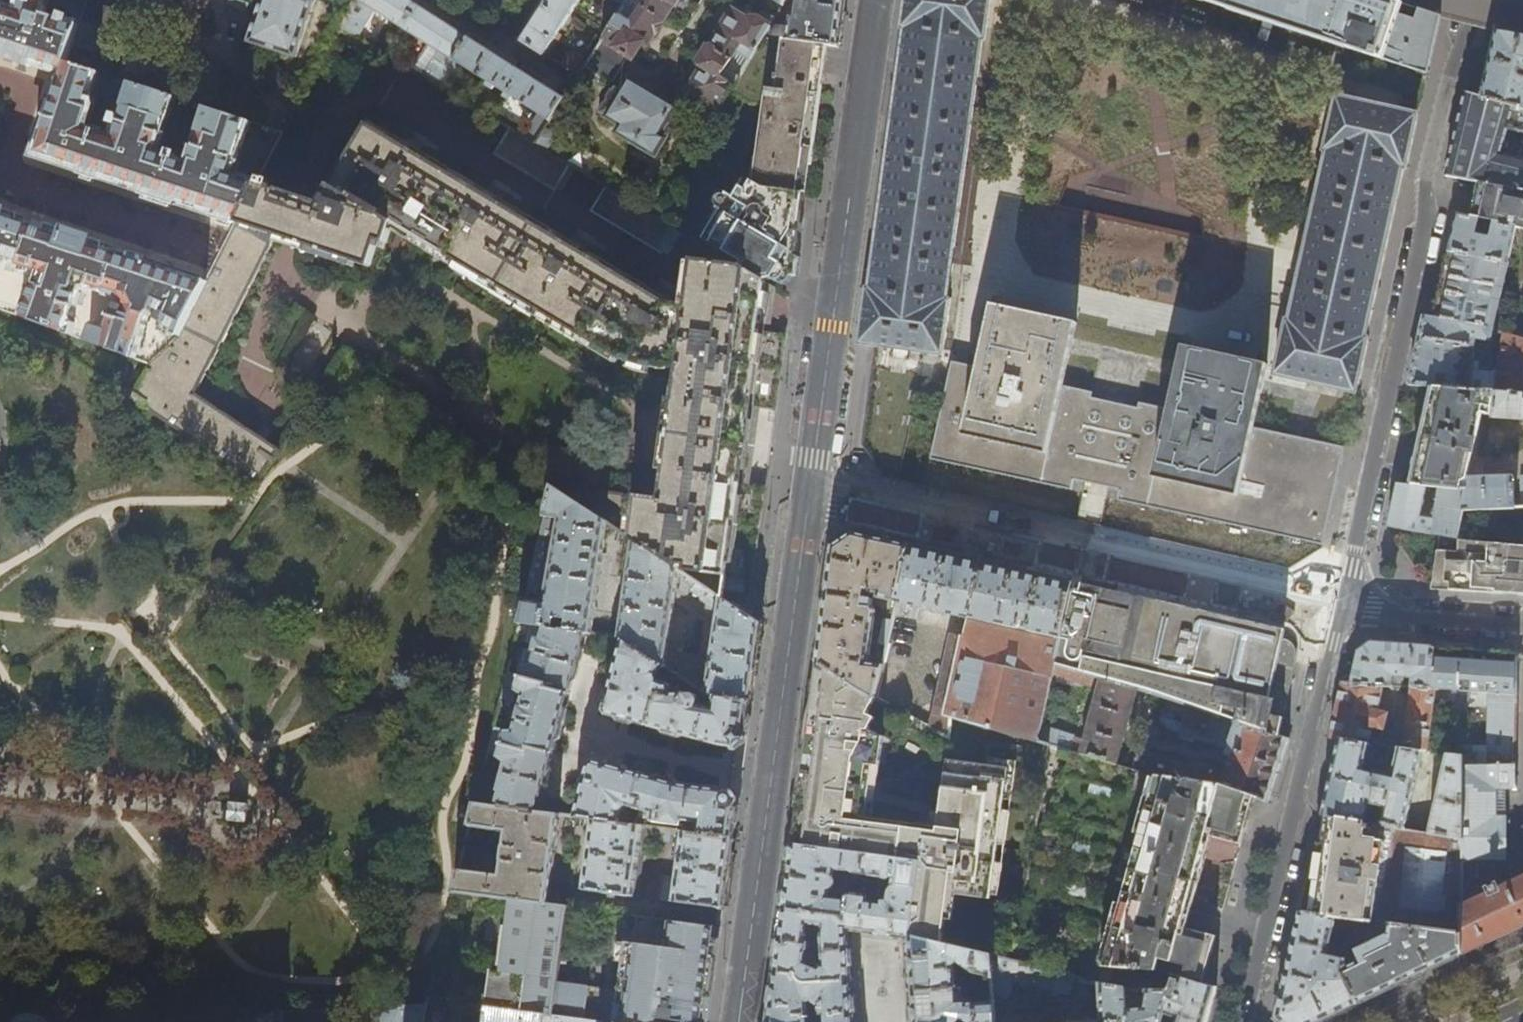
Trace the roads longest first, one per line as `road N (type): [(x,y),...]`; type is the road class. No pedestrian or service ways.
road 1 (tertiary): [(739,1021),(878,0)]
road 2 (residential): [(1476,0),(1445,85),(1342,607)]
road 3 (residential): [(1342,607),(1245,1021)]
road 4 (residential): [(1342,607),(1522,623)]

